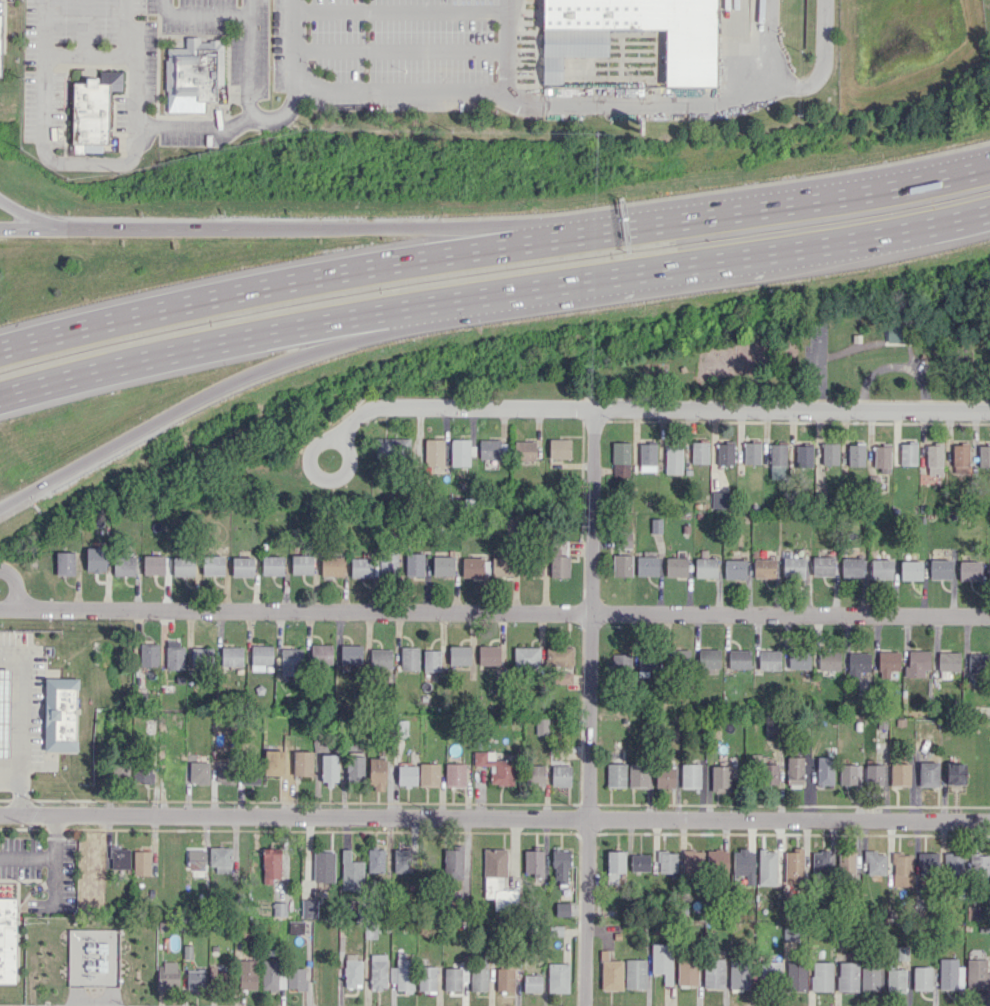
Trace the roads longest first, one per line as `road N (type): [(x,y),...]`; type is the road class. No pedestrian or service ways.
road 1 (motorway): [(0,397),(353,317),(853,241),(989,211)]
road 2 (motorway): [(989,165),(840,197),(318,277),(0,350)]
road 3 (residential): [(0,609),(989,616)]
road 4 (residential): [(0,815),(588,821)]
road 5 (motorway): [(575,236),(418,227),(0,228)]
road 6 (motorway): [(0,507),(236,379),(432,304)]
road 7 (residential): [(594,409),(588,821)]
road 8 (residential): [(588,821),(989,824)]
road 9 (residential): [(594,409),(989,412)]
road 10 (residential): [(340,440),(357,416),(388,407),(594,409)]
road 11 (residential): [(588,821),(583,1005)]
road 12 (residential): [(351,466),(340,440),(326,438),(310,450),(308,464),(321,480),(336,481),(351,466)]
road 13 (residential): [(824,0),(819,74),(811,84),(770,87)]

